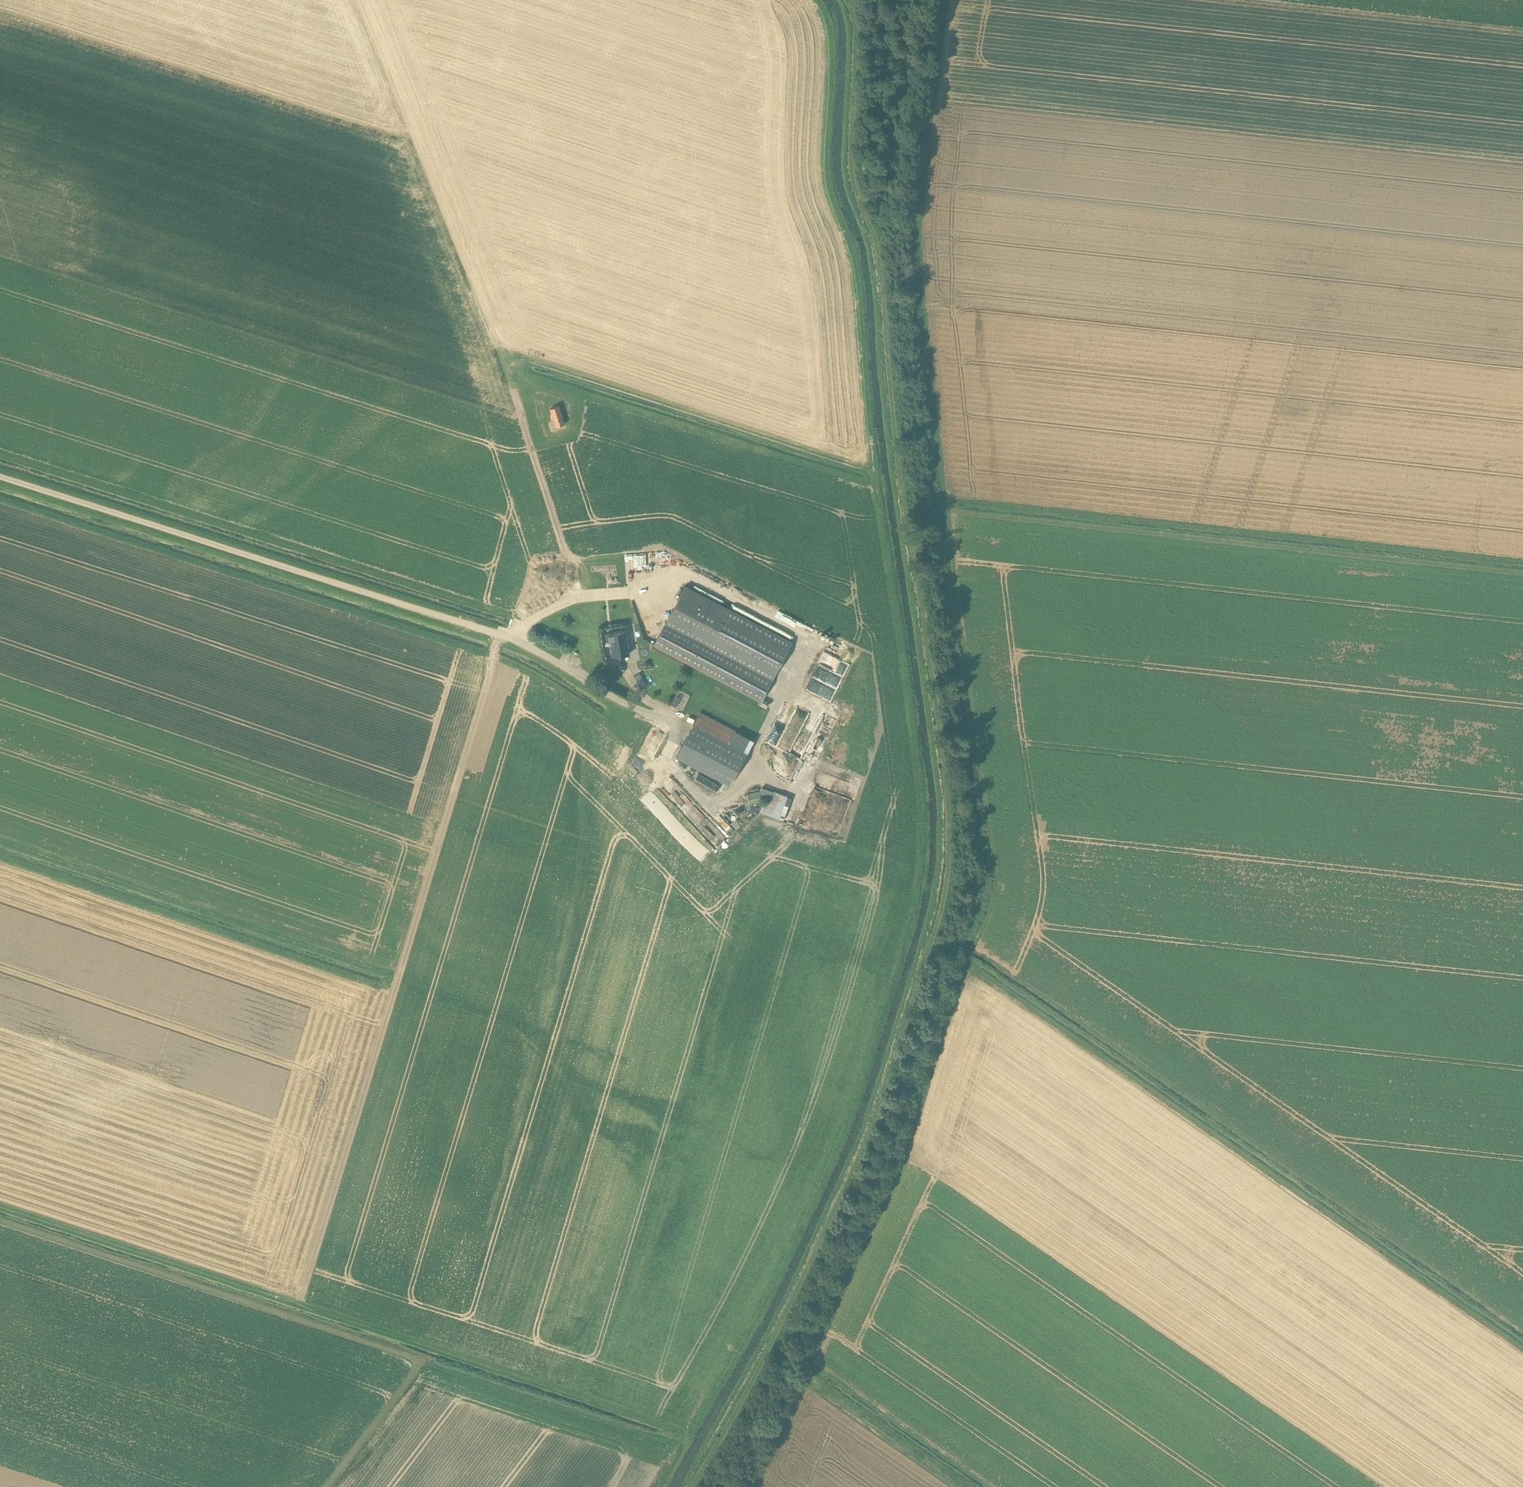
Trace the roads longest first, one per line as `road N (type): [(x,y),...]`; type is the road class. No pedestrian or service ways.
road 1 (track): [(842,0),(853,58),(847,165),(872,247),(941,837),(912,992),(861,1152),(782,1321),(691,1486)]
road 2 (unclassified): [(660,722),(516,642),(0,478)]

